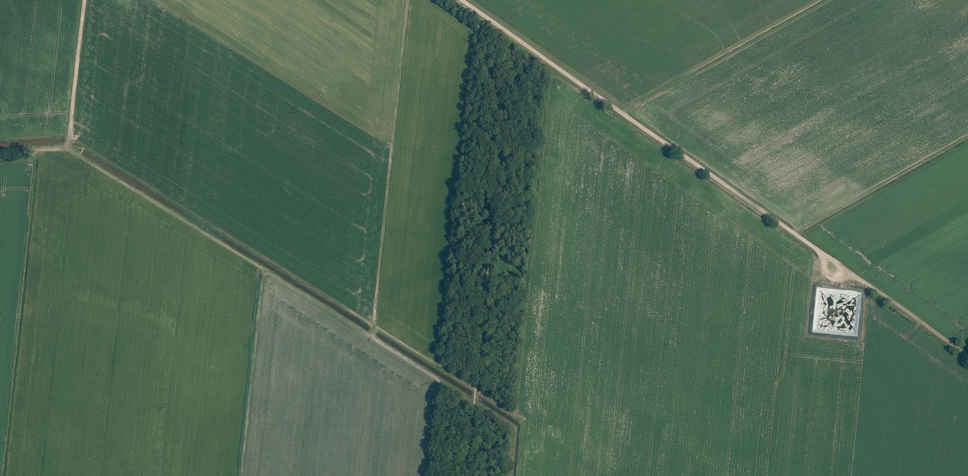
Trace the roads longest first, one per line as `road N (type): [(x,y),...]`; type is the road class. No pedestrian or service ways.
road 1 (track): [(475,12),(967,358)]

